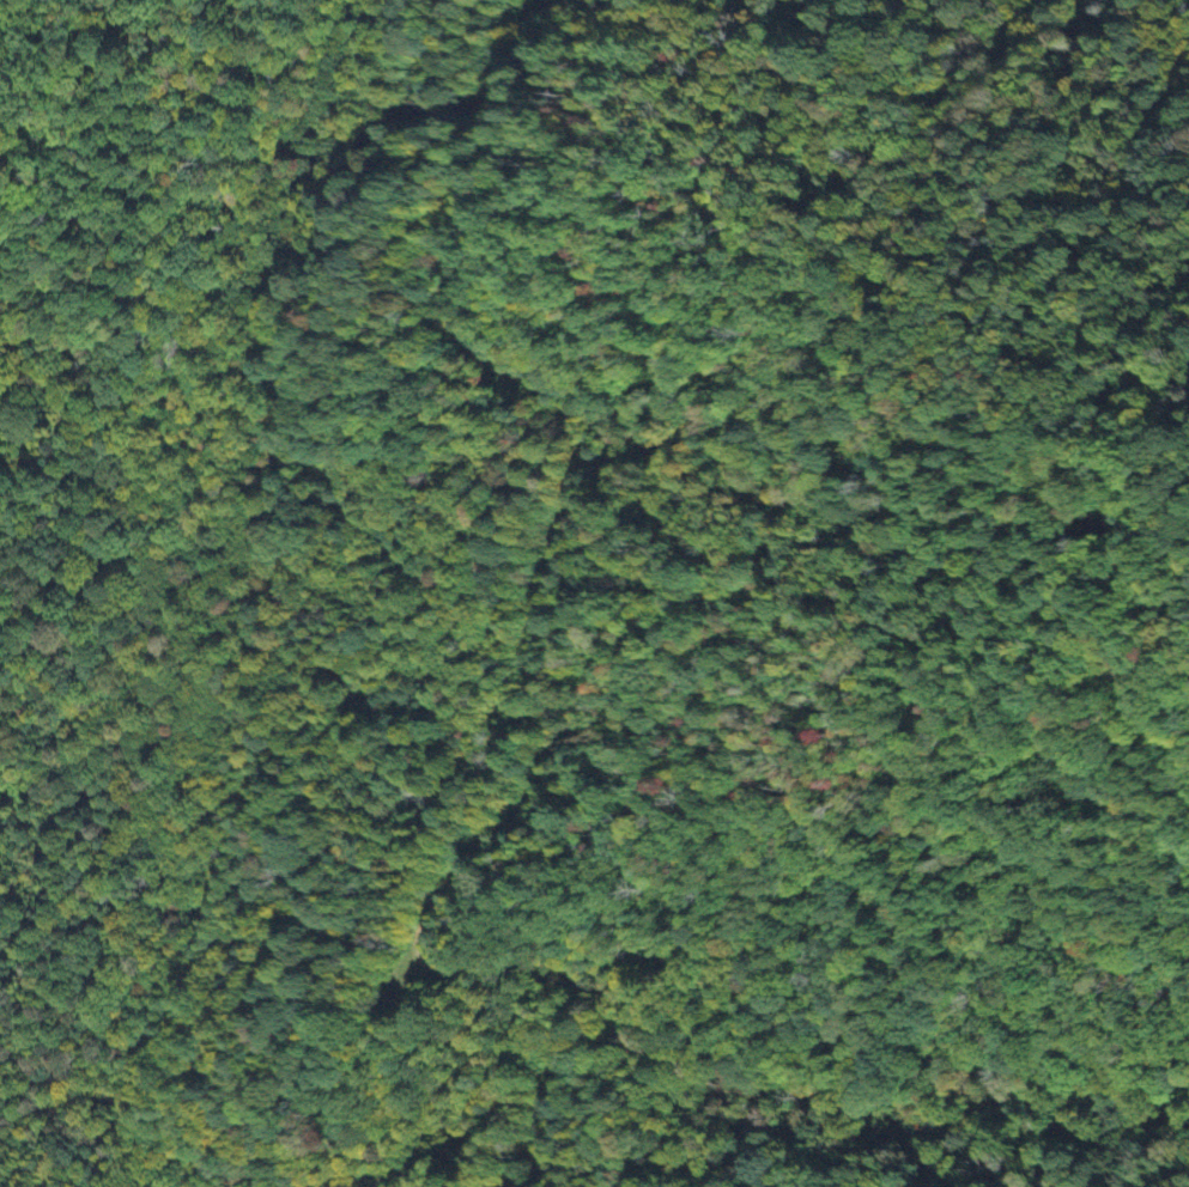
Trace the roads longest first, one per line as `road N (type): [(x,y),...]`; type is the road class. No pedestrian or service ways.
road 1 (residential): [(1188,802),(1108,717),(1108,554),(1058,473),(1076,416),(1188,362)]

